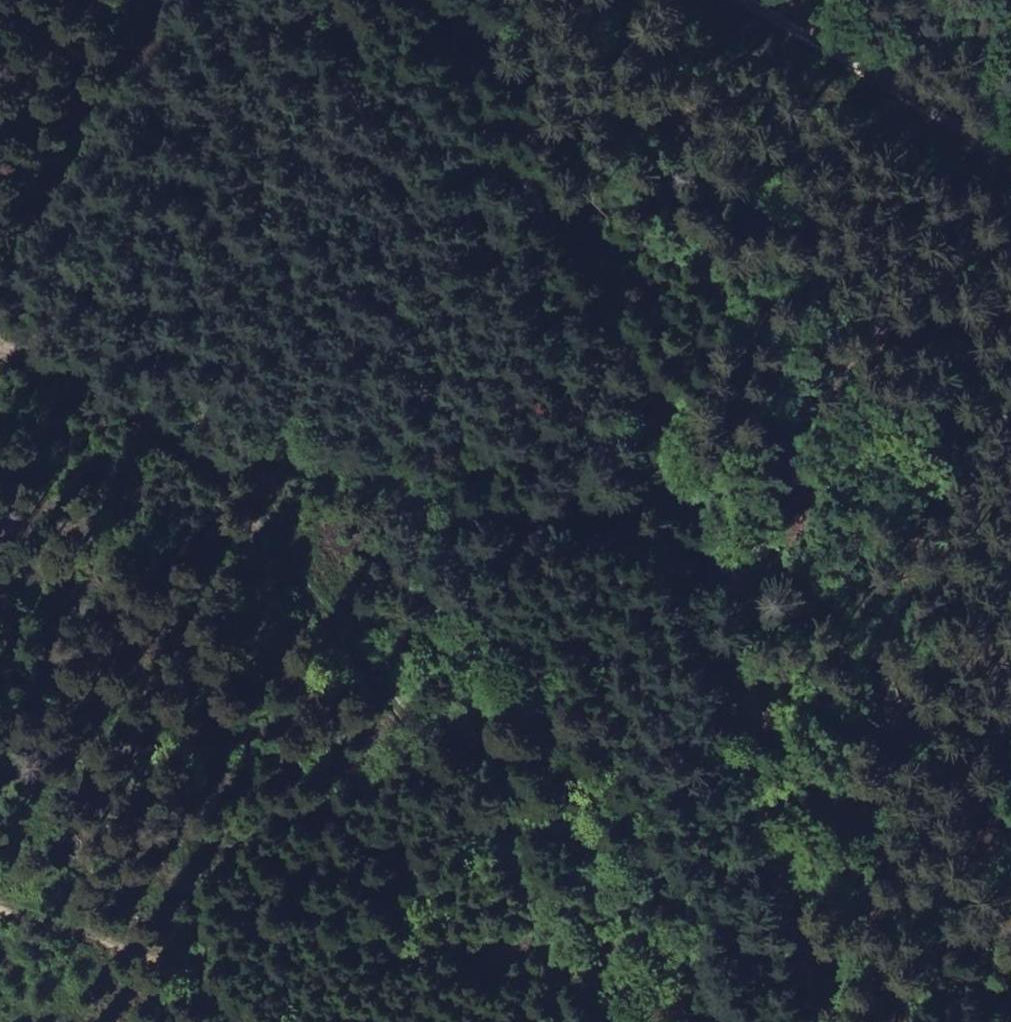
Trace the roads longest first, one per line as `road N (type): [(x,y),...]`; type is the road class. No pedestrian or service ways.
road 1 (track): [(1010,173),(741,0)]

